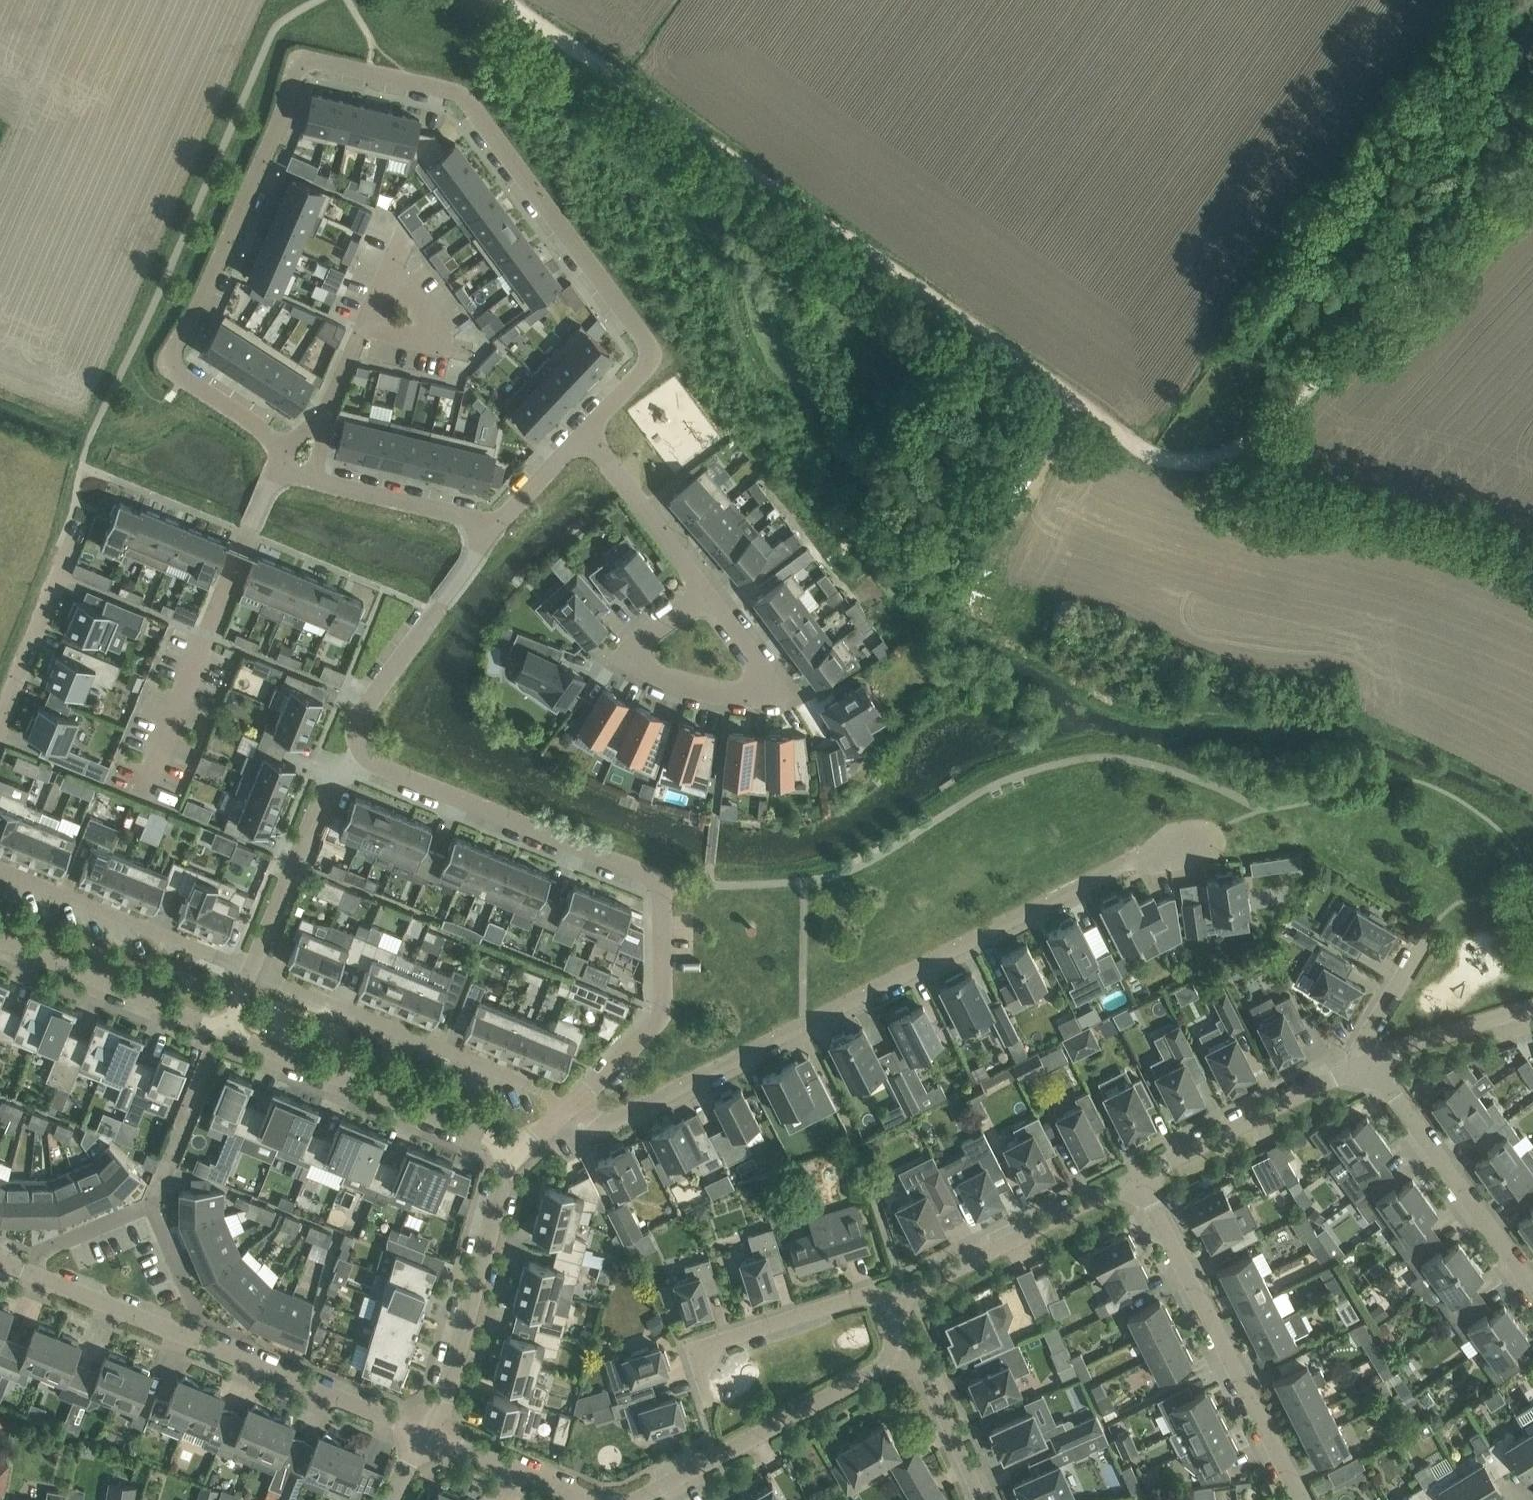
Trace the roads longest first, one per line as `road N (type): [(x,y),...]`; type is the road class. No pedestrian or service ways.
road 1 (residential): [(582,438),(645,369),(646,342),(464,97),(304,61),(292,72),(172,363),(253,421),(279,447),(285,467)]
road 2 (track): [(1222,455),(1156,458),(1020,373),(502,0)]
road 3 (residential): [(568,1108),(609,1123),(1128,860),(1187,845)]
road 4 (residential): [(568,1108),(661,1013),(659,889),(365,756)]
road 5 (track): [(1222,455),(1259,434),(1370,325),(1430,237),(1532,132)]
road 6 (residential): [(1300,1499),(1135,1178)]
road 7 (residential): [(285,467),(144,794)]
road 8 (residential): [(246,975),(568,1108)]
road 9 (residential): [(637,1499),(912,1347)]
road 10 (residential): [(223,1031),(512,1150)]
road 11 (residential): [(429,1433),(512,1150)]
road 12 (residential): [(1532,1296),(1366,1065)]
road 13 (residential): [(901,1316),(923,1280),(1135,1178)]
road 14 (residential): [(703,590),(755,658),(759,679),(750,697),(729,701),(629,670),(631,646)]
road 15 (residential): [(365,756),(360,714),(496,525)]
road 16 (residential): [(0,878),(246,975)]
road 17 (residential): [(1135,1178),(1366,1065)]
road 18 (residential): [(901,1316),(866,1296),(694,1355),(703,1388)]
road 19 (residential): [(246,975),(322,789),(365,756)]
road 20 (residential): [(0,945),(223,1031)]
road 21 (residential): [(429,1433),(210,1348)]
road 22 (residential): [(285,467),(496,525)]
road 23 (residential): [(210,1348),(11,1263)]
road 24 (residential): [(0,727),(71,544)]
road 25 (residential): [(582,438),(703,590)]
road 26 (residential): [(150,1204),(223,1031)]
road 27 (residential): [(1366,1065),(1532,1009)]
road 28 (residential): [(429,1433),(588,1499)]
road 29 (residential): [(979,1499),(912,1347)]
road 30 (residential): [(150,1204),(210,1348)]
road 31 (residential): [(11,1263),(150,1204)]
road 32 (residential): [(1366,1065),(1361,1037),(1429,936)]
road 33 (residential): [(496,525),(582,438)]

